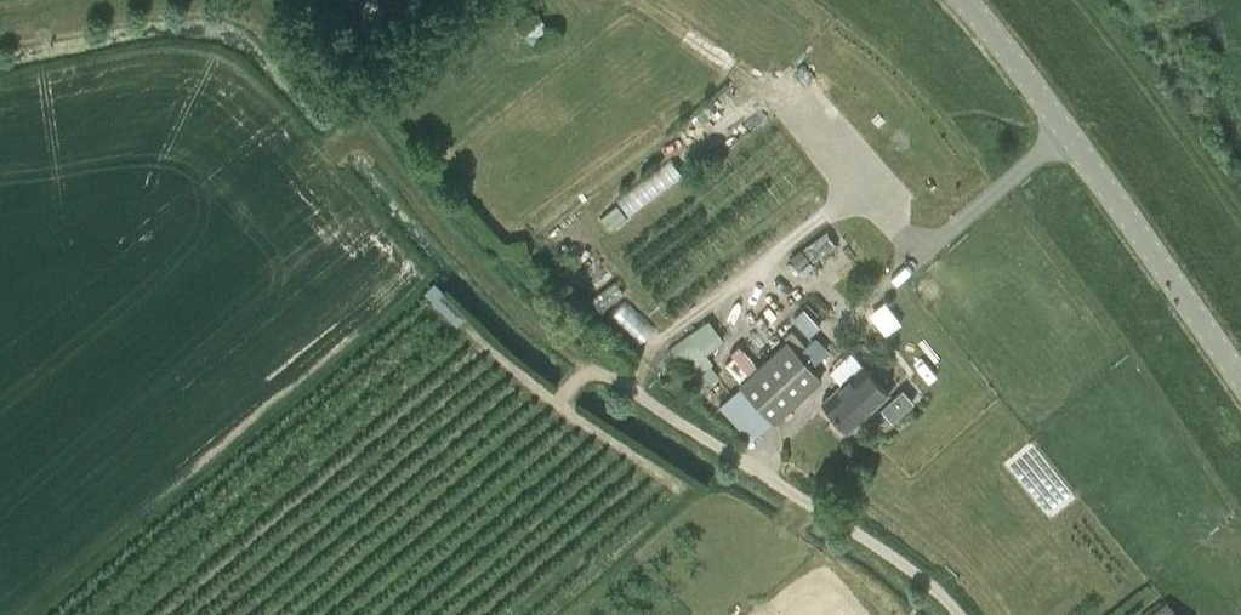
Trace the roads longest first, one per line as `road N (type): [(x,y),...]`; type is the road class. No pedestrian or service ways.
road 1 (track): [(634,395),(581,372),(459,255),(401,181),(222,0)]
road 2 (tertiary): [(1240,380),(1109,188),(1000,41),(960,0)]
road 3 (track): [(0,101),(116,77),(197,71),(249,105),(311,167),(353,131)]
road 4 (unclassified): [(957,614),(849,530),(634,395)]
road 5 (track): [(128,0),(0,28)]

